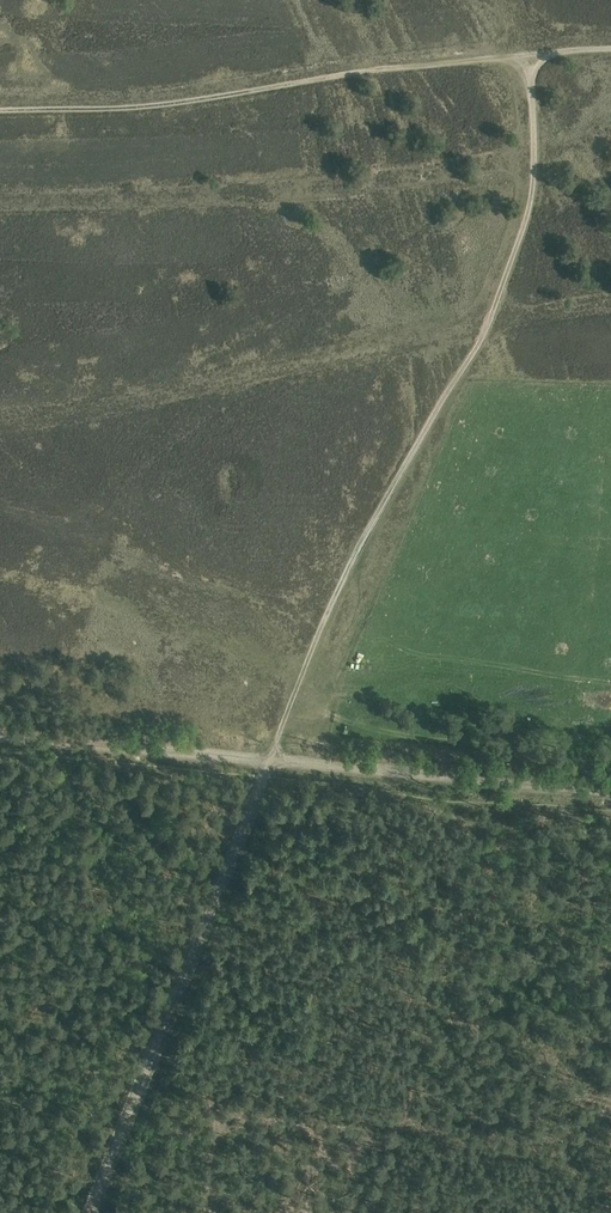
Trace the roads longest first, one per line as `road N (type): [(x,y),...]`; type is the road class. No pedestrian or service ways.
road 1 (track): [(610,794),(272,761),(333,601),(485,335),(529,216),(531,55)]
road 2 (track): [(92,1212),(272,761),(0,735)]
road 3 (track): [(610,49),(400,68),(139,108),(0,111)]

